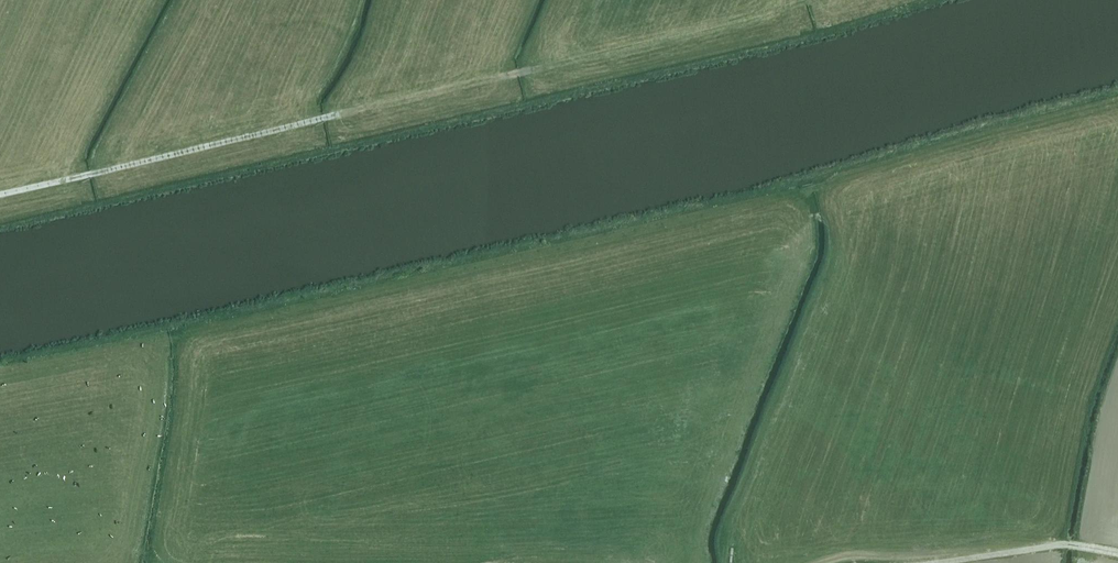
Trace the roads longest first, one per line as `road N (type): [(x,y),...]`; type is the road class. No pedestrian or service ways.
road 1 (track): [(0,194),(338,114)]
road 2 (track): [(1117,553),(1061,545),(936,562)]

